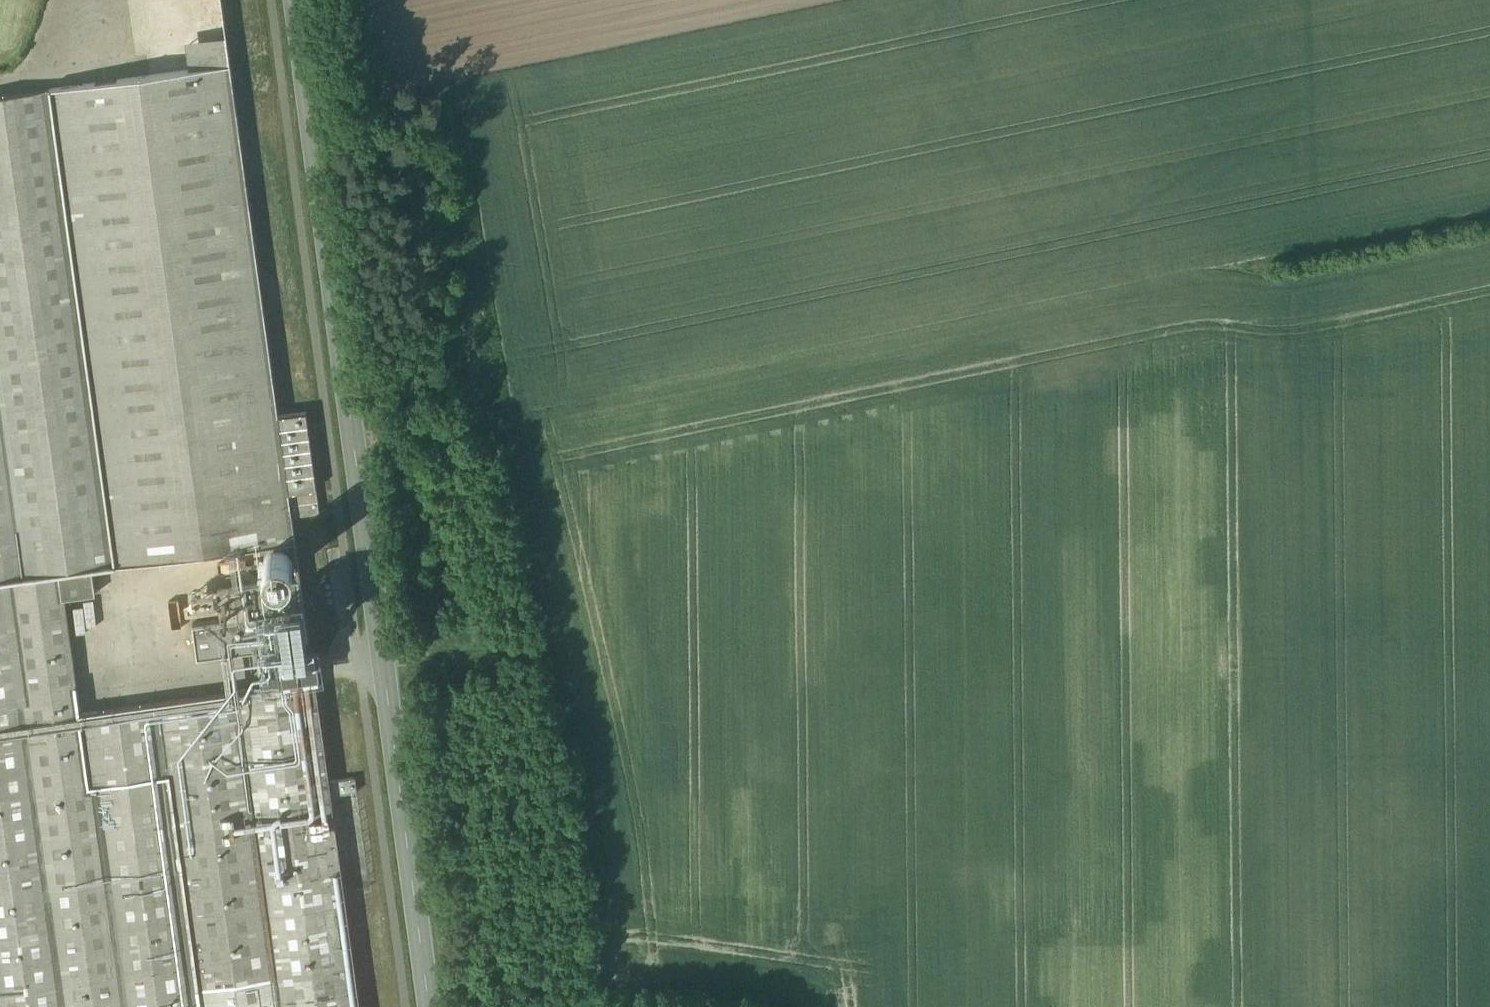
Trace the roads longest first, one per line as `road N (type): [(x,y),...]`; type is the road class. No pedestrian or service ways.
road 1 (tertiary): [(297,0),(431,1006)]

